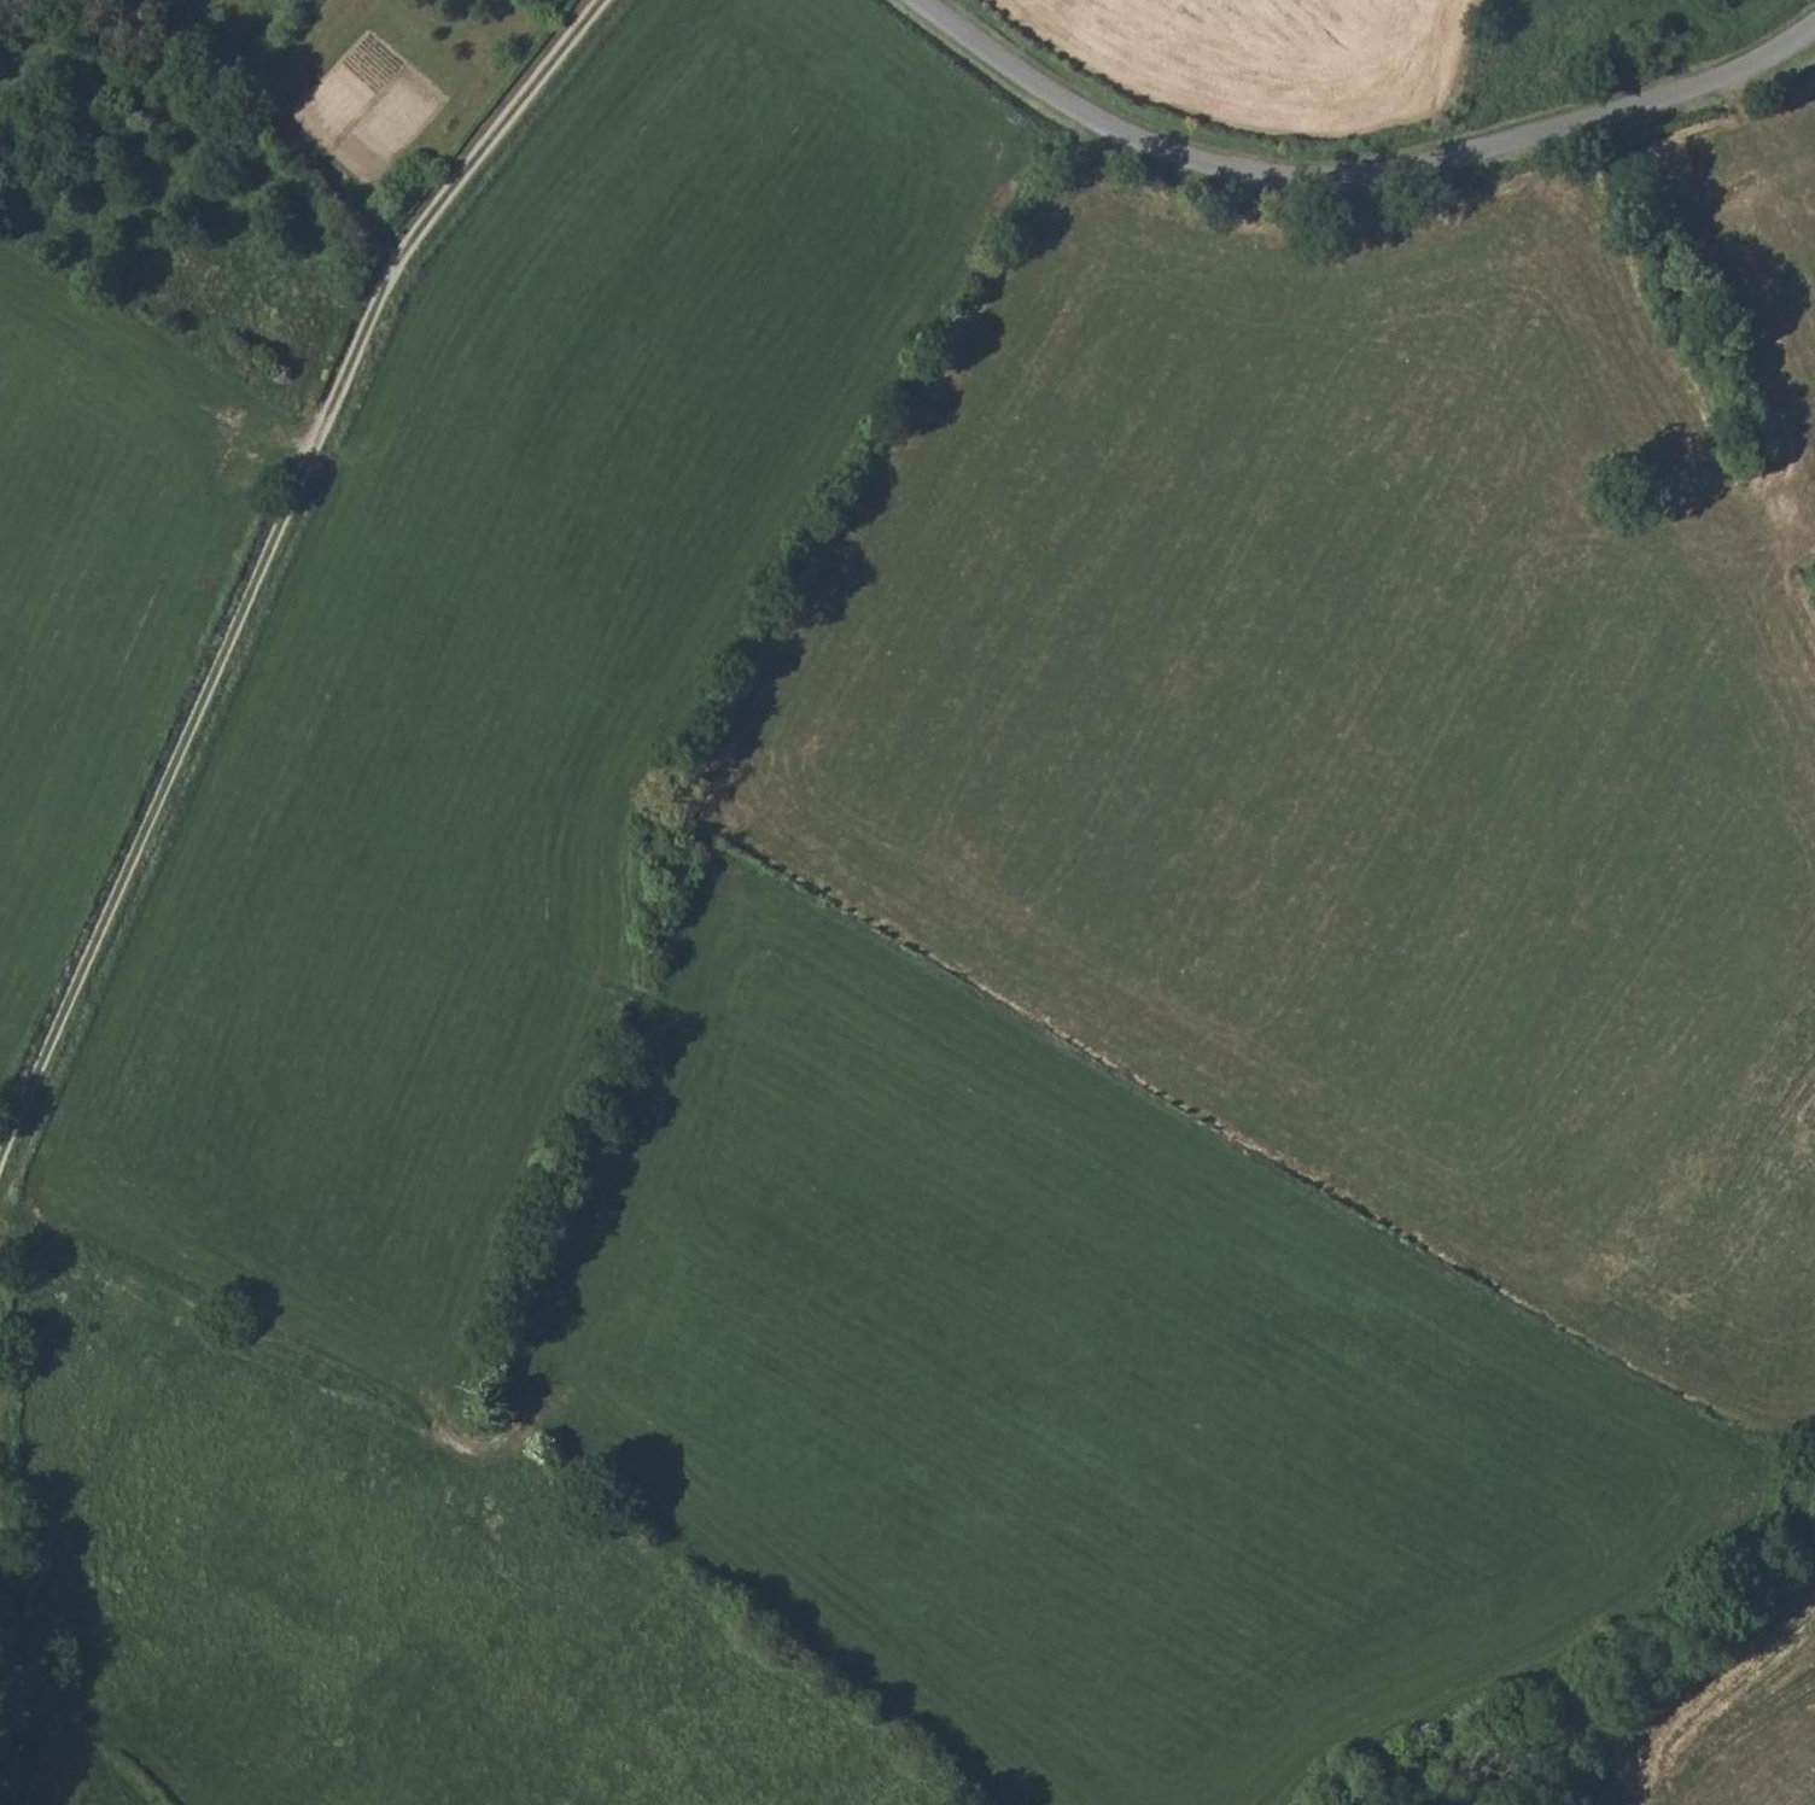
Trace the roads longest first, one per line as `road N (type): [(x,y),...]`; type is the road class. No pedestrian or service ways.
road 1 (track): [(605,0),(388,273),(0,1154)]
road 2 (unclassified): [(1814,25),(1723,77),(1430,166),(1315,181),(1228,171),(1100,125),(925,0)]
road 3 (track): [(0,1597),(22,1687),(0,1776)]

